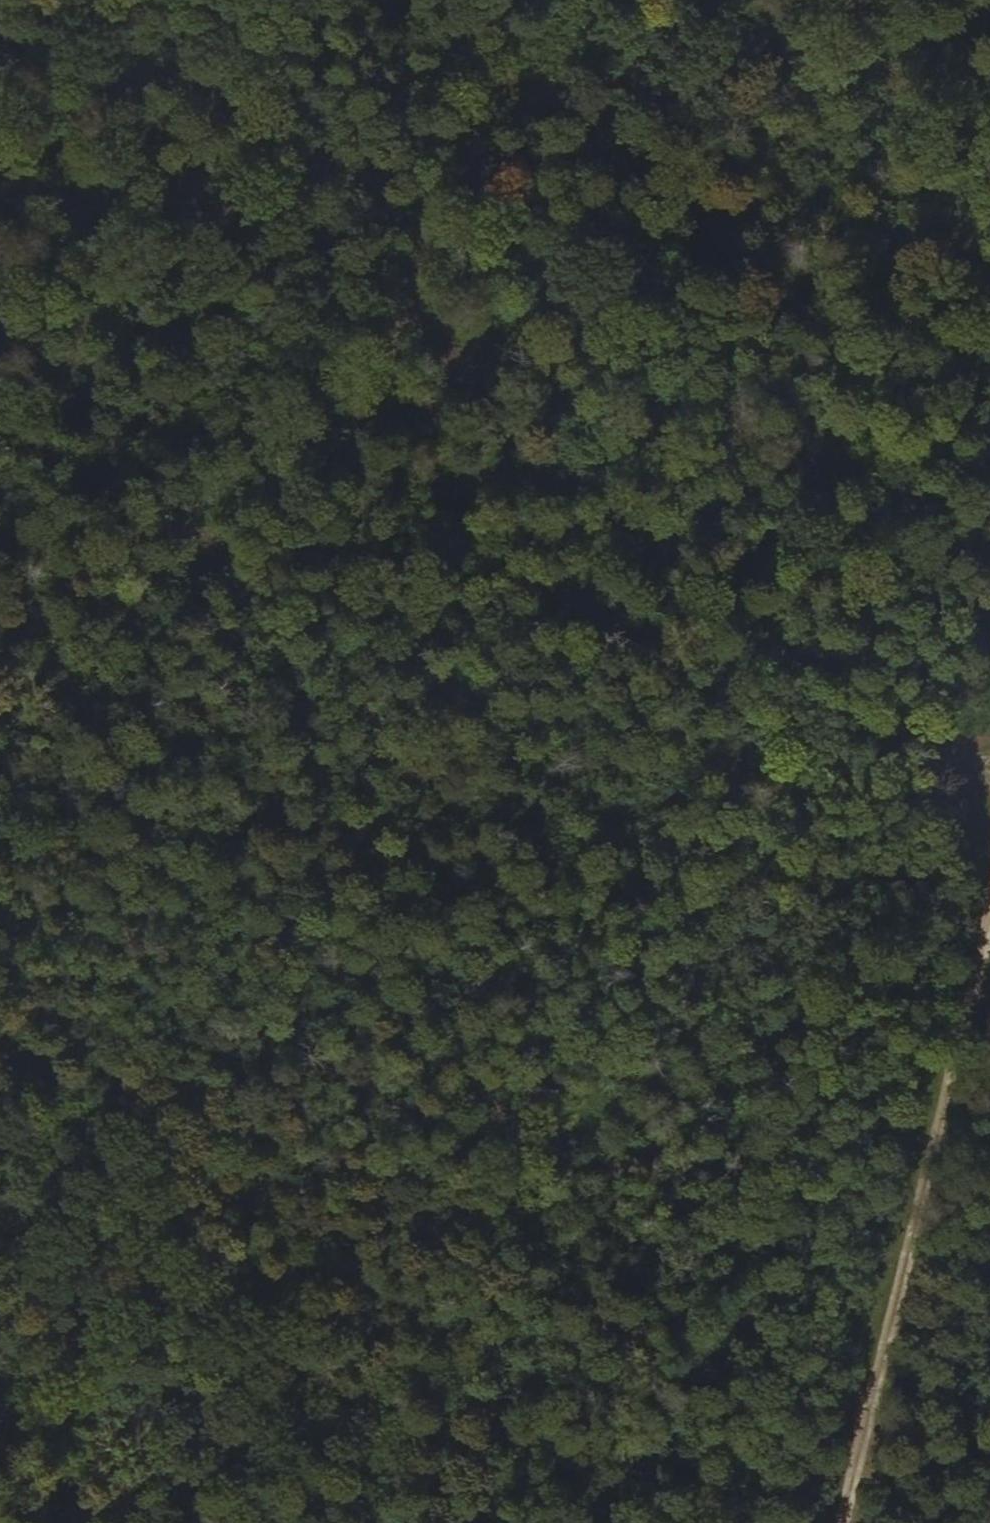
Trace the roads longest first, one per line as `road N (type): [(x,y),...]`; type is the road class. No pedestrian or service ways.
road 1 (track): [(989,890),(831,1522)]

